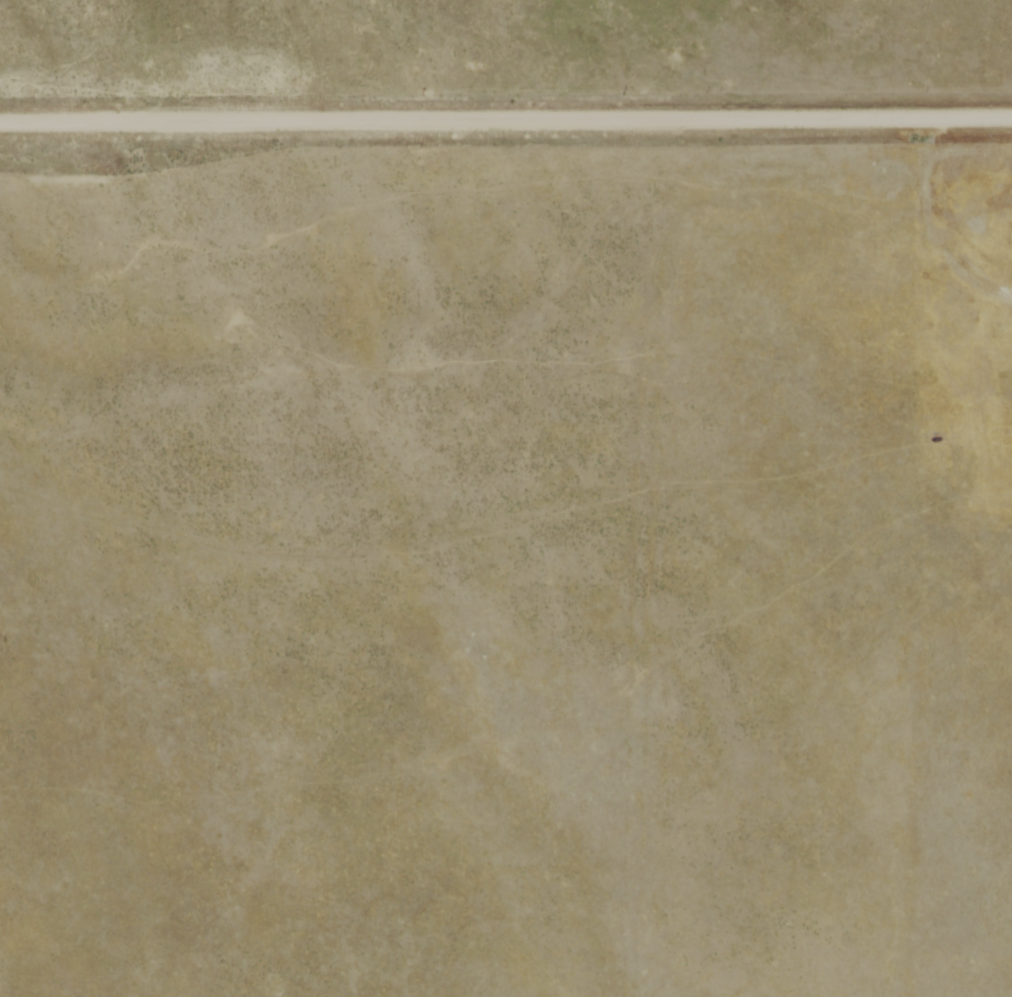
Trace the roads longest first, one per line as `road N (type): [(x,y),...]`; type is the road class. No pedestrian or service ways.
road 1 (tertiary): [(1011,118),(0,122)]

